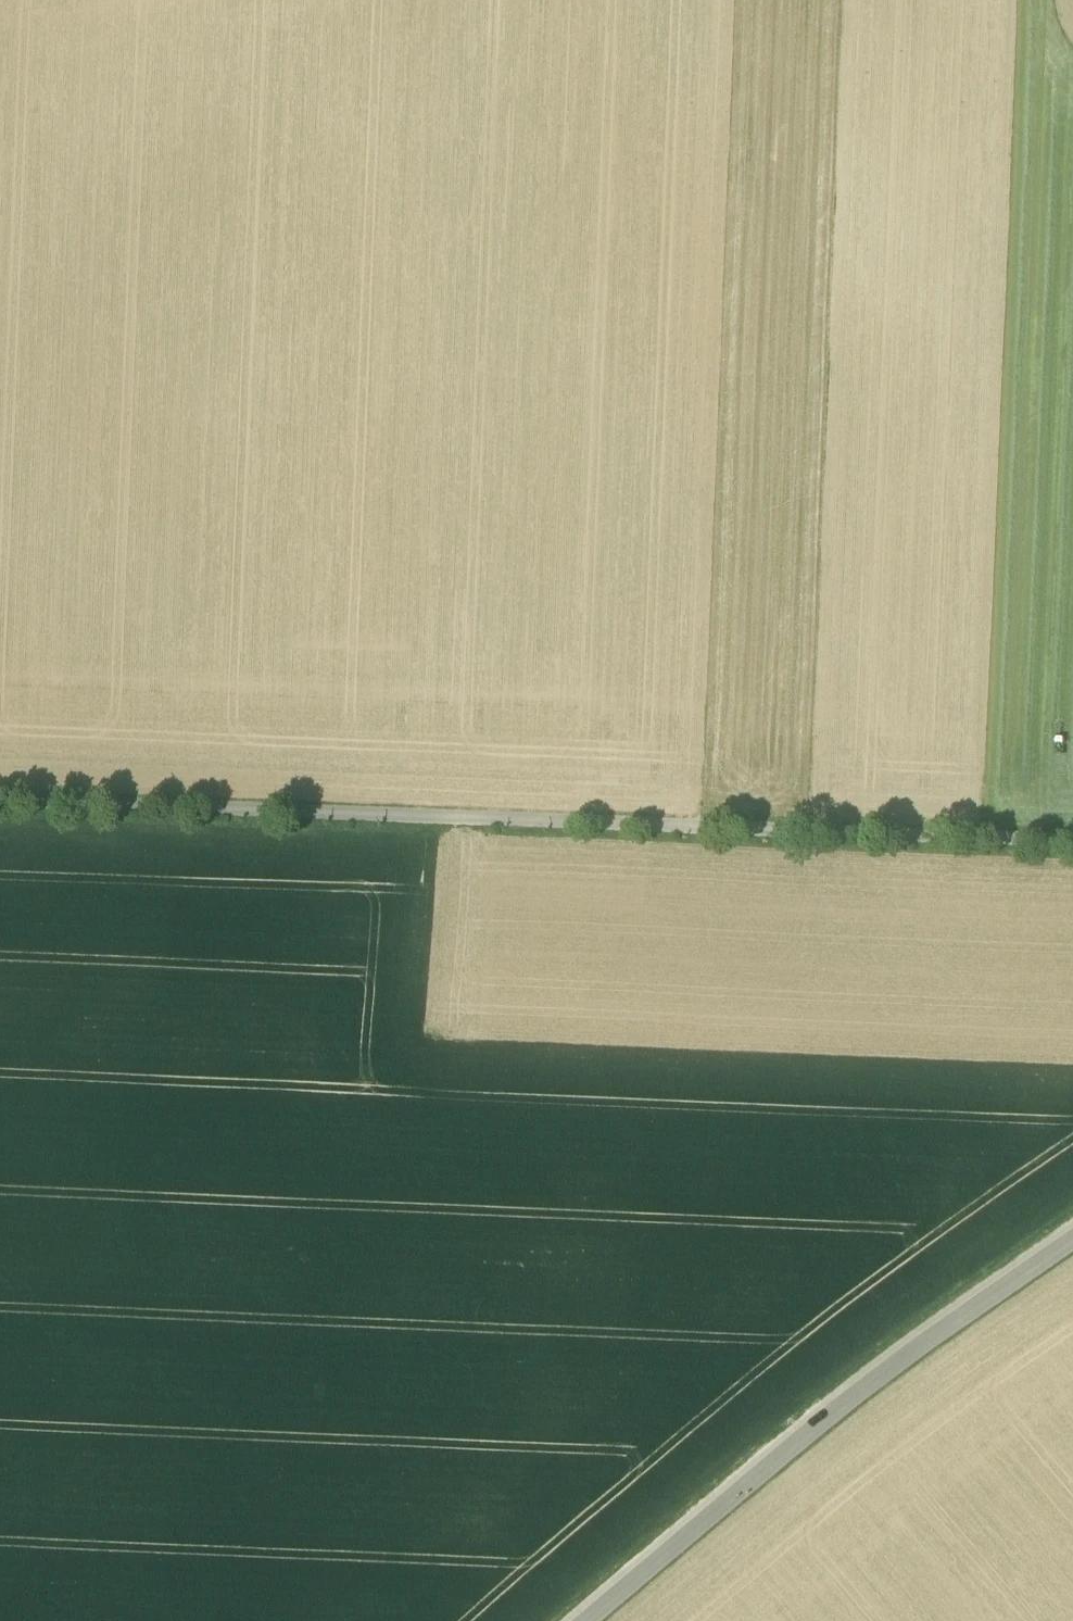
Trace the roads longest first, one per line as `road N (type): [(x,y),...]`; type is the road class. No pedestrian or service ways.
road 1 (track): [(1072,842),(0,802)]
road 2 (tertiary): [(589,1620),(841,1409),(1072,1244)]

